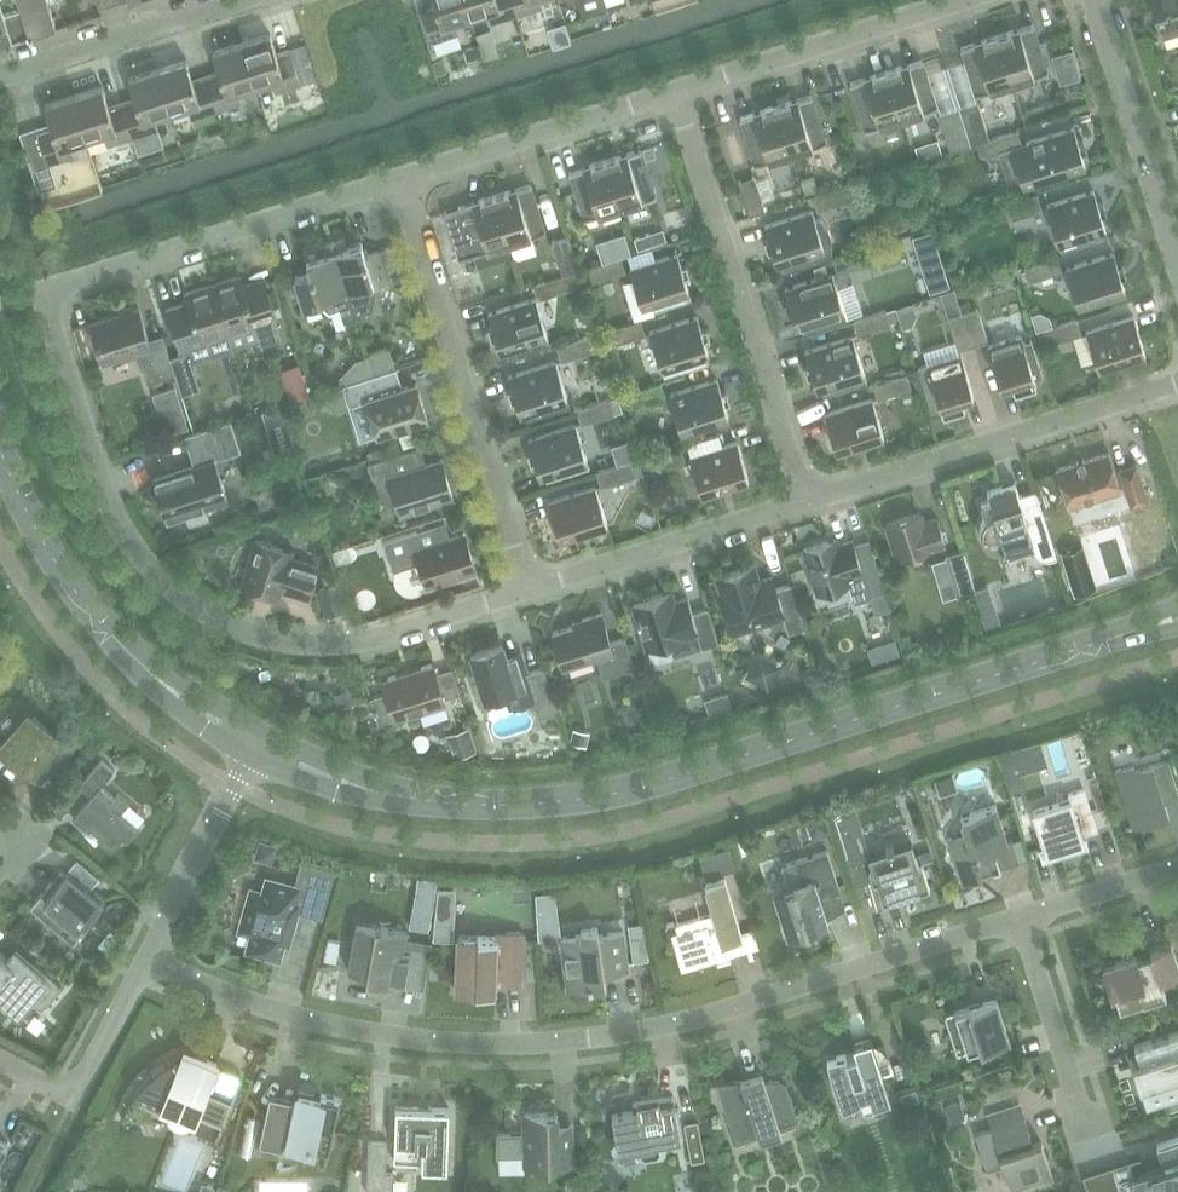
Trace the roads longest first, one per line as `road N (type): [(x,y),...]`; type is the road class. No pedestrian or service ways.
road 1 (residential): [(525,585),(338,641),(267,634),(194,606),(164,584),(118,513),(27,286),(397,177)]
road 2 (residential): [(148,962),(351,1032),(468,1046),(682,1024),(1022,920)]
road 3 (tertiary): [(381,791),(458,806),(558,805),(646,787),(1129,633)]
road 4 (residential): [(525,585),(397,177)]
road 5 (residential): [(800,497),(675,90)]
road 6 (residential): [(1177,382),(800,497)]
road 7 (residential): [(675,90),(960,0)]
road 8 (residential): [(397,177),(675,90)]
road 9 (residential): [(800,497),(525,585)]
road 10 (residential): [(1177,260),(1093,0)]
road 11 (tertiary): [(0,455),(47,555),(148,674)]
road 12 (residential): [(0,76),(245,0)]
road 13 (residential): [(148,962),(77,1089),(0,1057)]
road 14 (residential): [(1087,1128),(1022,920)]
road 15 (residential): [(233,791),(148,962)]
road 16 (residential): [(1022,920),(1177,870)]
road 17 (tertiary): [(249,757),(336,790),(381,791)]
road 18 (tertiary): [(381,791),(260,732)]
road 19 (tertiary): [(148,674),(194,722),(249,757)]
road 20 (tertiary): [(260,732),(148,674)]

